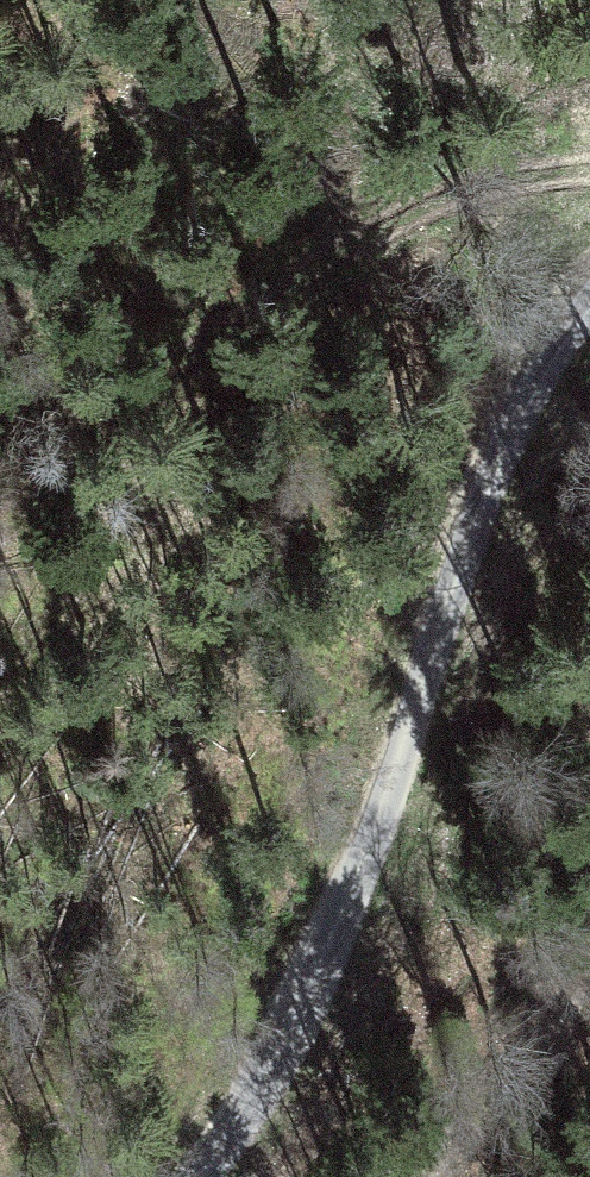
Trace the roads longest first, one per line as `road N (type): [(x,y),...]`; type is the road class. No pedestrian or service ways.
road 1 (unclassified): [(589,295),(547,355),(500,445),(282,1034),(195,1176)]
road 2 (track): [(589,173),(496,183),(378,223),(312,257),(201,361),(167,375),(28,371),(0,361)]
road 3 (track): [(589,977),(523,1042),(416,1176)]

